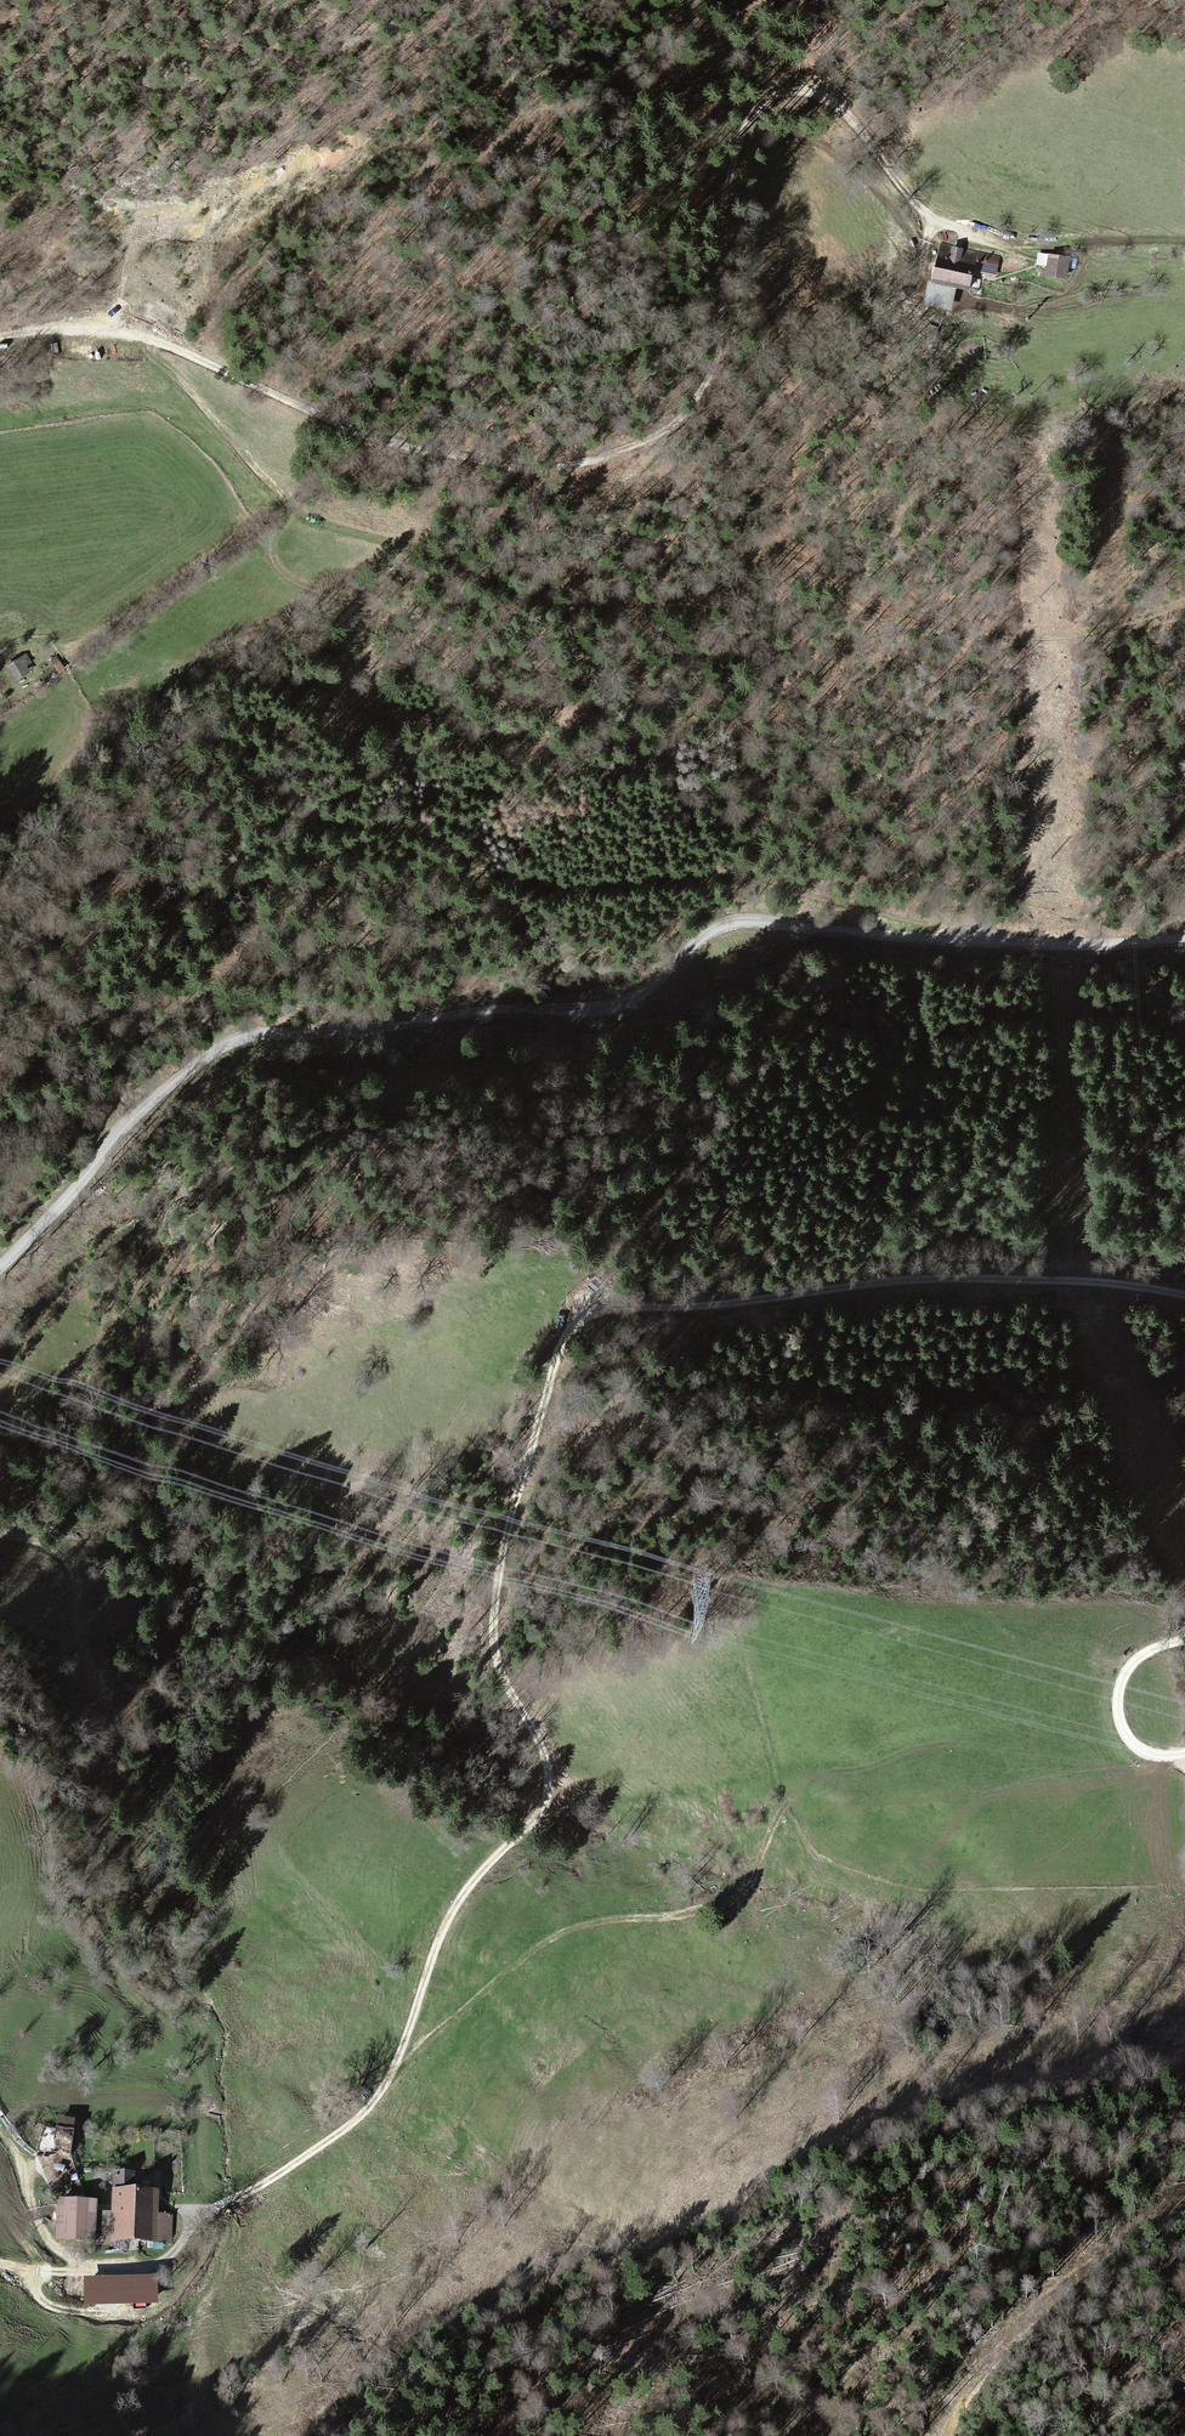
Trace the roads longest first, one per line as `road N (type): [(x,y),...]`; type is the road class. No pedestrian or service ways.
road 1 (track): [(17,2160),(39,2225),(59,2252),(88,2272),(142,2269),(174,2251),(194,2215),(267,2182),(375,2100),(454,1909),(545,1800),(544,1751),(497,1657),(494,1632),(521,1480),(573,1324),(611,1309),(746,1302),(926,1279),(1068,1281),(1184,1297)]
road 2 (tertiary): [(1184,939),(977,943),(743,921),(710,933),(650,987),(611,1006),(238,1039),(129,1121),(0,1267)]
road 3 (track): [(137,336),(370,438),(483,465),(556,470),(658,436),(693,405),(714,371),(725,335),(723,218),(736,144),(769,100),(790,92),(821,96),(882,150),(916,212),(996,242)]
road 4 (track): [(977,943),(942,926),(756,875),(551,885),(513,879),(427,833),(309,823),(311,809),(432,746),(538,733),(561,726),(570,716),(564,710)]
road 5 (track): [(285,509),(582,601),(692,597),(773,550),(810,559),(877,609),(1021,637),(1100,630),(1184,600)]
road 6 (track): [(17,2160),(6,2121),(16,2110),(146,2062),(172,2041),(120,1974),(85,1905),(108,1736),(83,1640),(75,1566),(56,1545),(0,1534)]
road 7 (track): [(137,336),(285,509),(269,551),(279,576),(384,612),(530,705),(564,710)]
road 8 (track): [(390,2073),(551,1939),(737,1897),(789,1797)]
road 9 (track): [(940,2435),(979,2367),(1033,2313),(1184,2199)]
road 10 (track): [(1184,1640),(1131,1666),(1118,1706),(1132,1744),(1158,1756),(1184,1753)]
road 11 (track): [(1184,238),(1066,234),(996,242)]
road 12 (track): [(0,341),(81,328),(137,336)]

